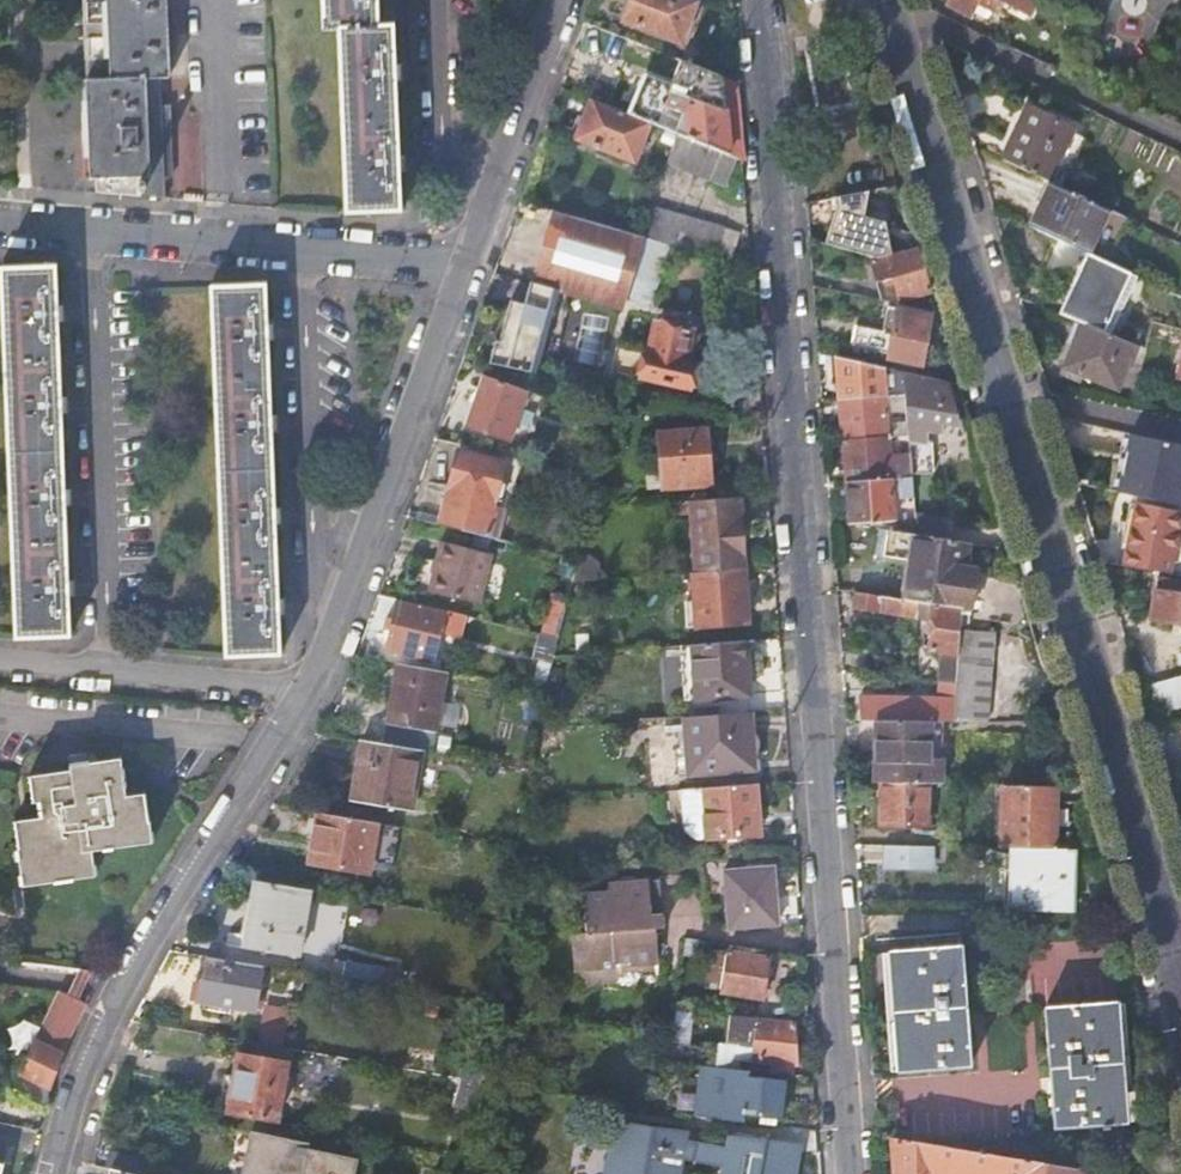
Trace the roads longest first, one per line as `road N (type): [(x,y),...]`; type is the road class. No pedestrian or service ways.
road 1 (residential): [(849,1173),(761,0)]
road 2 (tertiary): [(883,0),(1106,727)]
road 3 (residential): [(55,1173),(107,1012),(307,691)]
road 4 (residential): [(94,230),(110,671)]
road 5 (residential): [(338,622),(472,264)]
road 6 (residential): [(301,248),(315,577),(338,622)]
road 7 (tertiary): [(1180,993),(1106,727)]
road 8 (residential): [(437,0),(443,150),(456,167),(497,191)]
road 9 (residential): [(94,230),(301,248)]
road 10 (residential): [(497,191),(564,0)]
road 11 (residential): [(307,691),(110,671)]
road 12 (residential): [(301,248),(472,264)]

